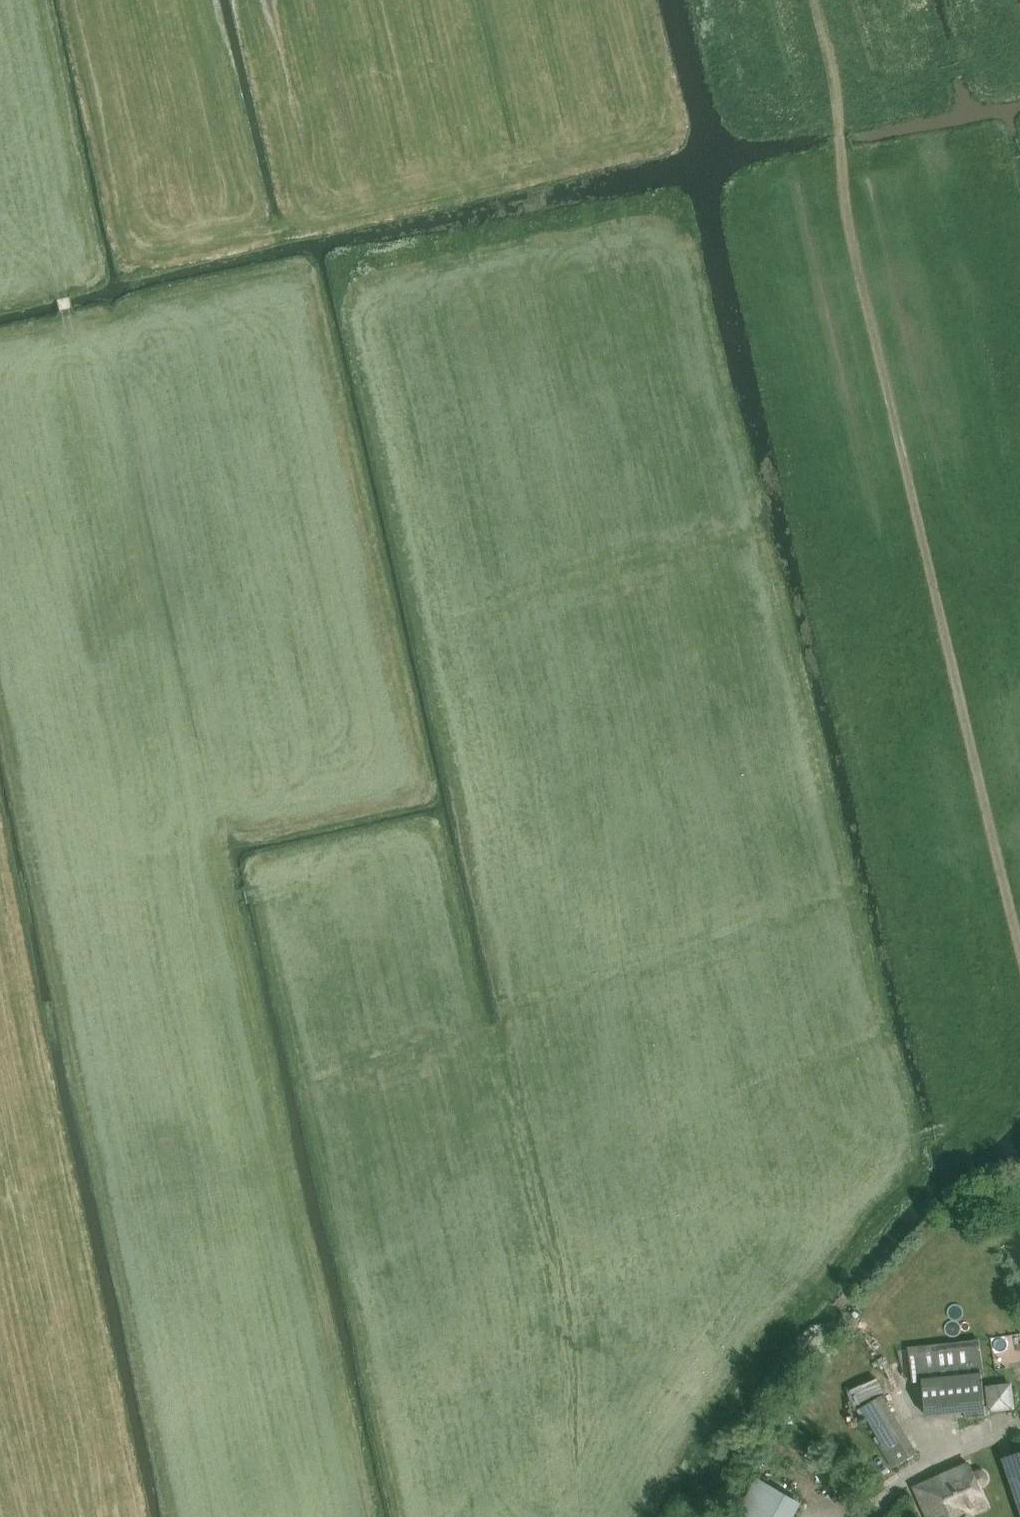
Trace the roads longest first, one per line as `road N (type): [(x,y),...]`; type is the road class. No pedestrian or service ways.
road 1 (track): [(1019,946),(859,273),(833,71),(814,0)]

